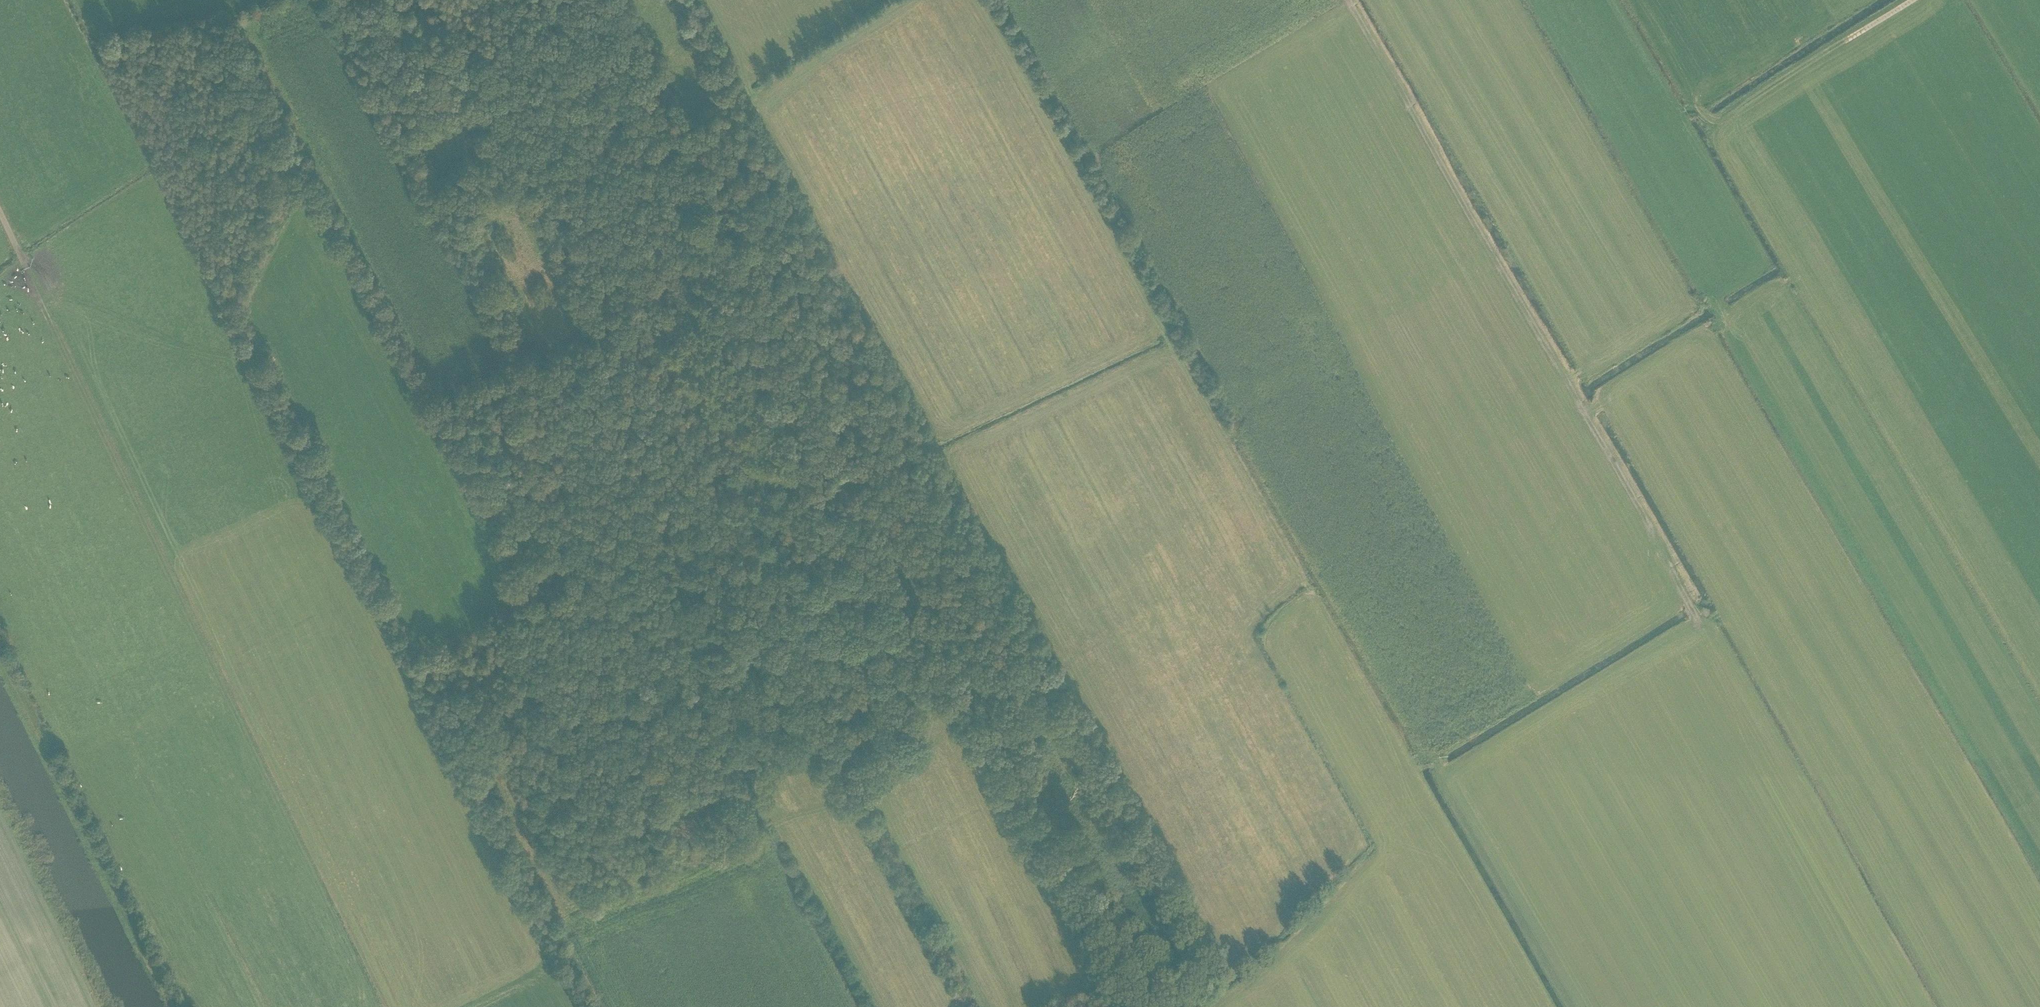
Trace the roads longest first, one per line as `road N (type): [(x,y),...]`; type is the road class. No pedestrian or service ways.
road 1 (track): [(379,1006),(0,203)]

